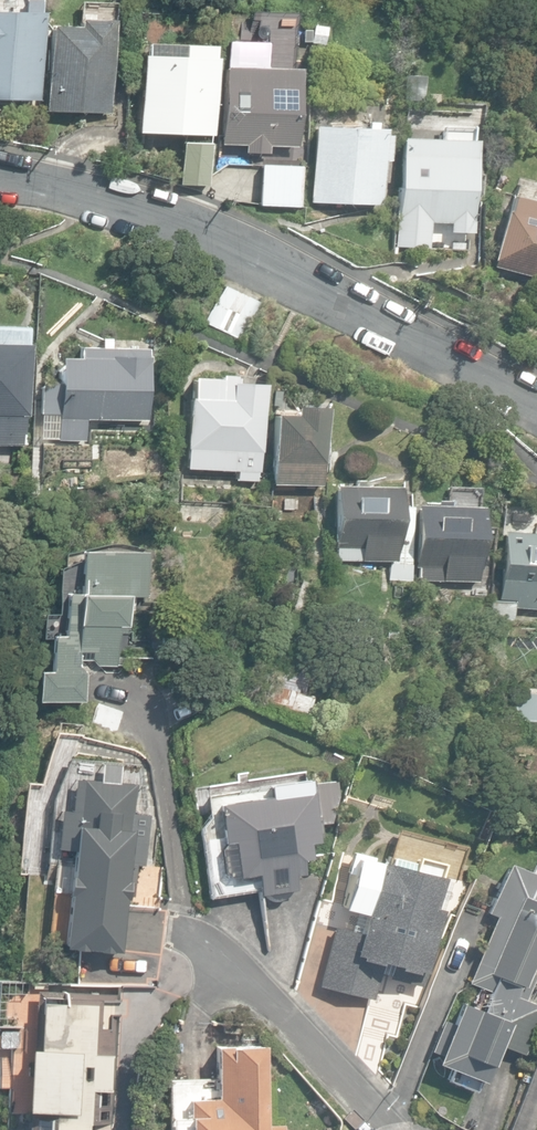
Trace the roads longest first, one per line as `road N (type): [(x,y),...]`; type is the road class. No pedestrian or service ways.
road 1 (residential): [(0,178),(82,191),(293,269),(536,401)]
road 2 (residential): [(184,943),(251,991),(389,1129)]

